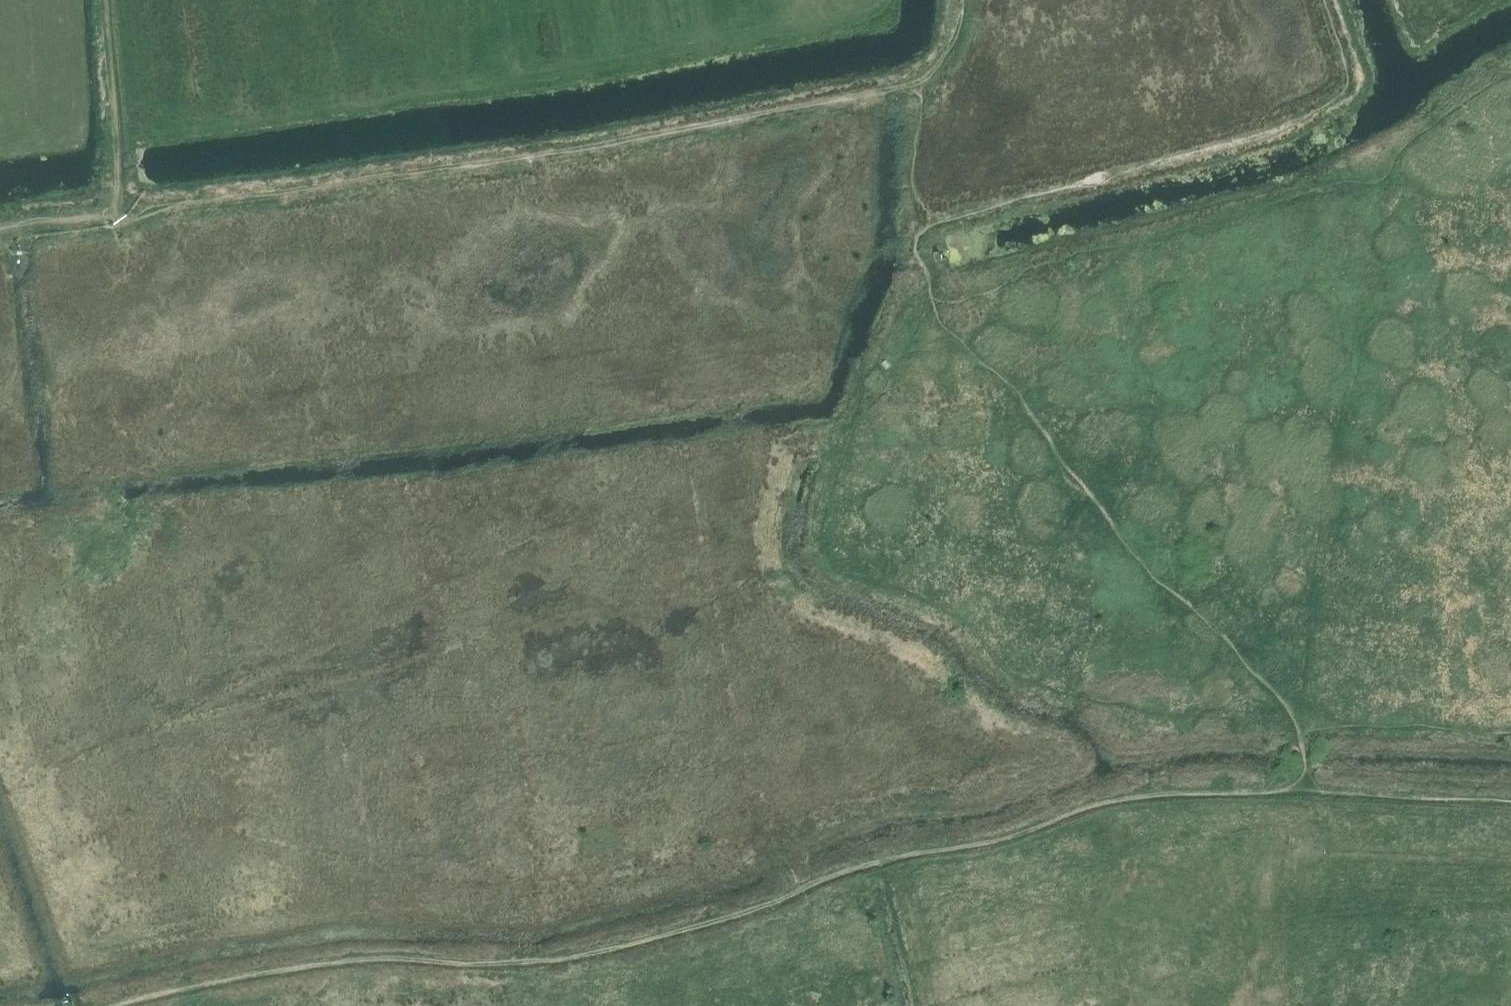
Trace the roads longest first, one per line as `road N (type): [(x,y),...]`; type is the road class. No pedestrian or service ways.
road 1 (track): [(117,195),(104,0)]

